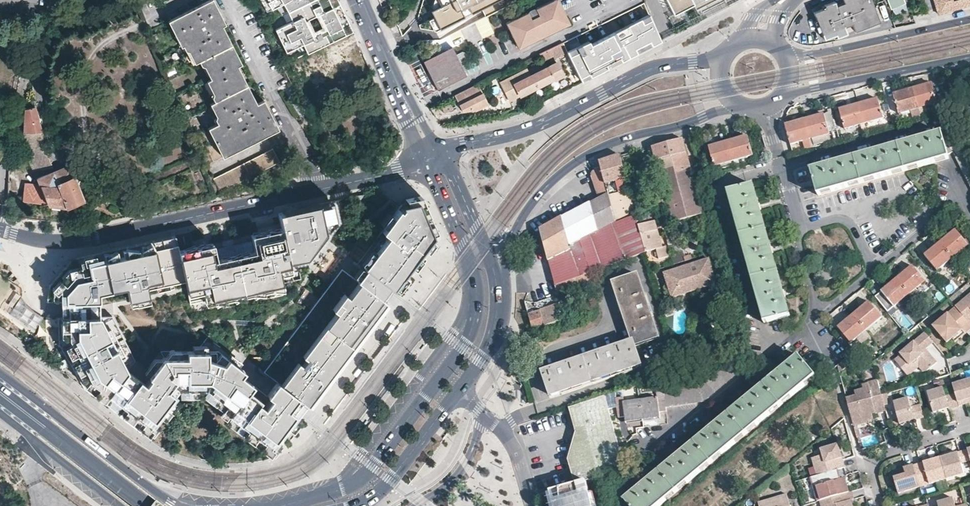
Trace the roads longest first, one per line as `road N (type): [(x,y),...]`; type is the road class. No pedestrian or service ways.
road 1 (primary): [(423,158),(469,285),(467,339),(359,480),(288,505)]
road 2 (residential): [(423,158),(399,170),(83,240),(0,230)]
road 3 (primary): [(496,263),(527,209),(568,168),(627,138),(740,105)]
road 4 (primary): [(726,54),(667,63),(544,122),(445,150)]
road 5 (primary): [(969,19),(817,54),(782,51)]
road 6 (primary): [(782,96),(969,57)]
road 7 (primary): [(0,394),(144,505)]
road 8 (primary): [(355,505),(389,483),(459,389)]
road 9 (primary): [(124,465),(0,372)]
road 10 (primary): [(0,413),(117,505)]
road 11 (residential): [(882,505),(872,464),(879,456),(969,427)]
road 12 (residential): [(459,389),(509,442),(531,505)]
road 13 (primary): [(459,389),(491,348),(498,322),(496,263)]
road 14 (primary): [(496,263),(445,150)]

